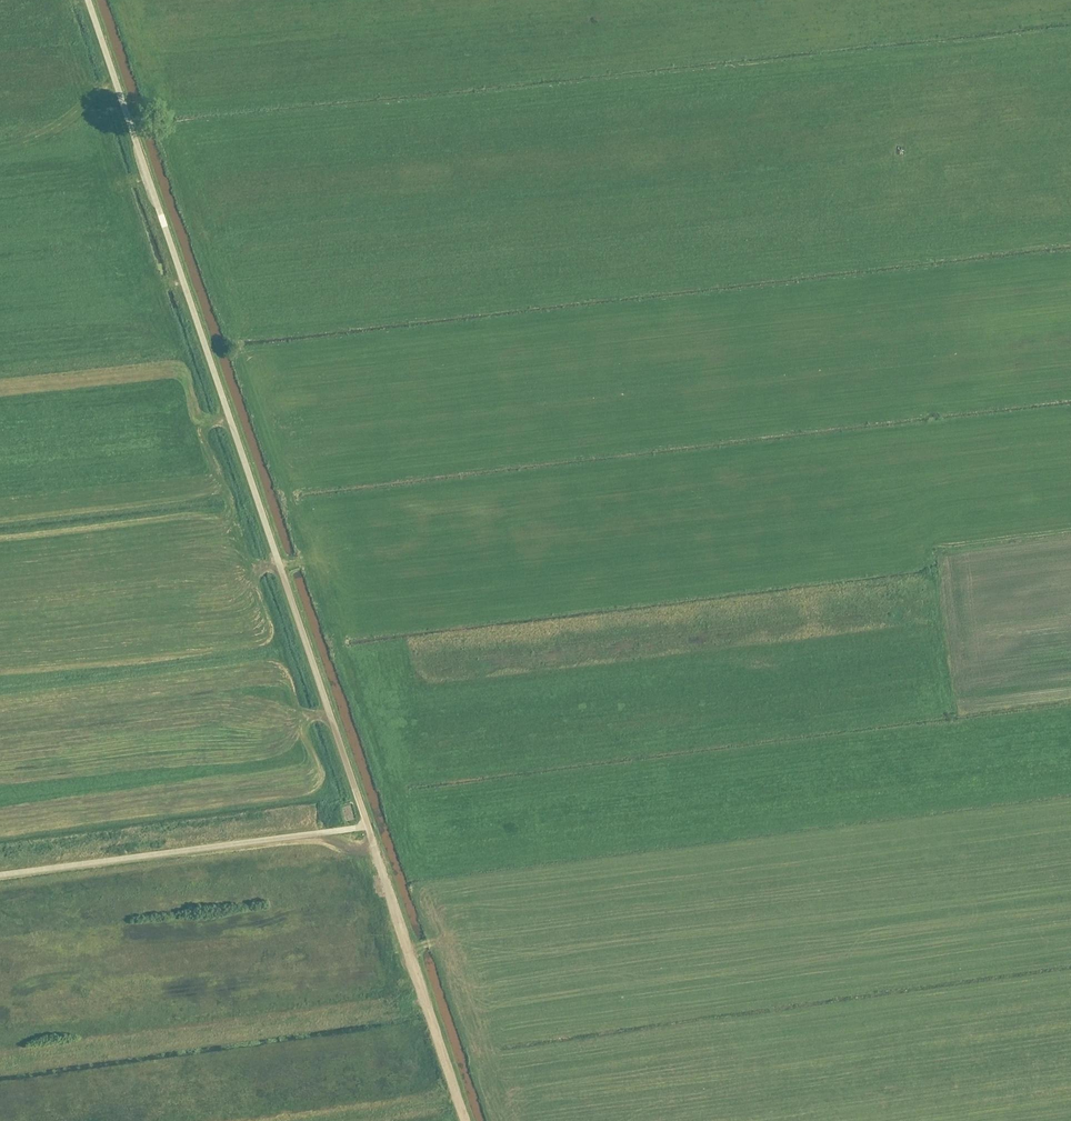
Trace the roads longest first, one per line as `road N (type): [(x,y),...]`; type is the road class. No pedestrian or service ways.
road 1 (unclassified): [(366,827),(86,0)]
road 2 (track): [(465,1120),(366,827)]

